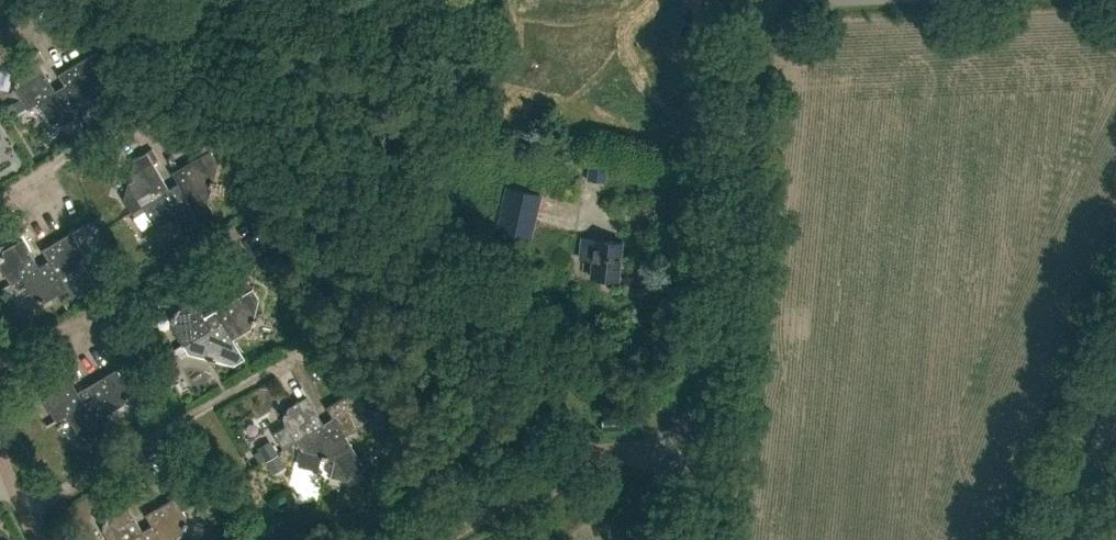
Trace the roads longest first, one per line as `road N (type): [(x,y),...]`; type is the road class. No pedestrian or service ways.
road 1 (unclassified): [(706,462),(756,0)]
road 2 (unclassified): [(437,539),(565,465),(630,453),(706,462)]
road 3 (unclassified): [(1069,539),(1115,412)]

